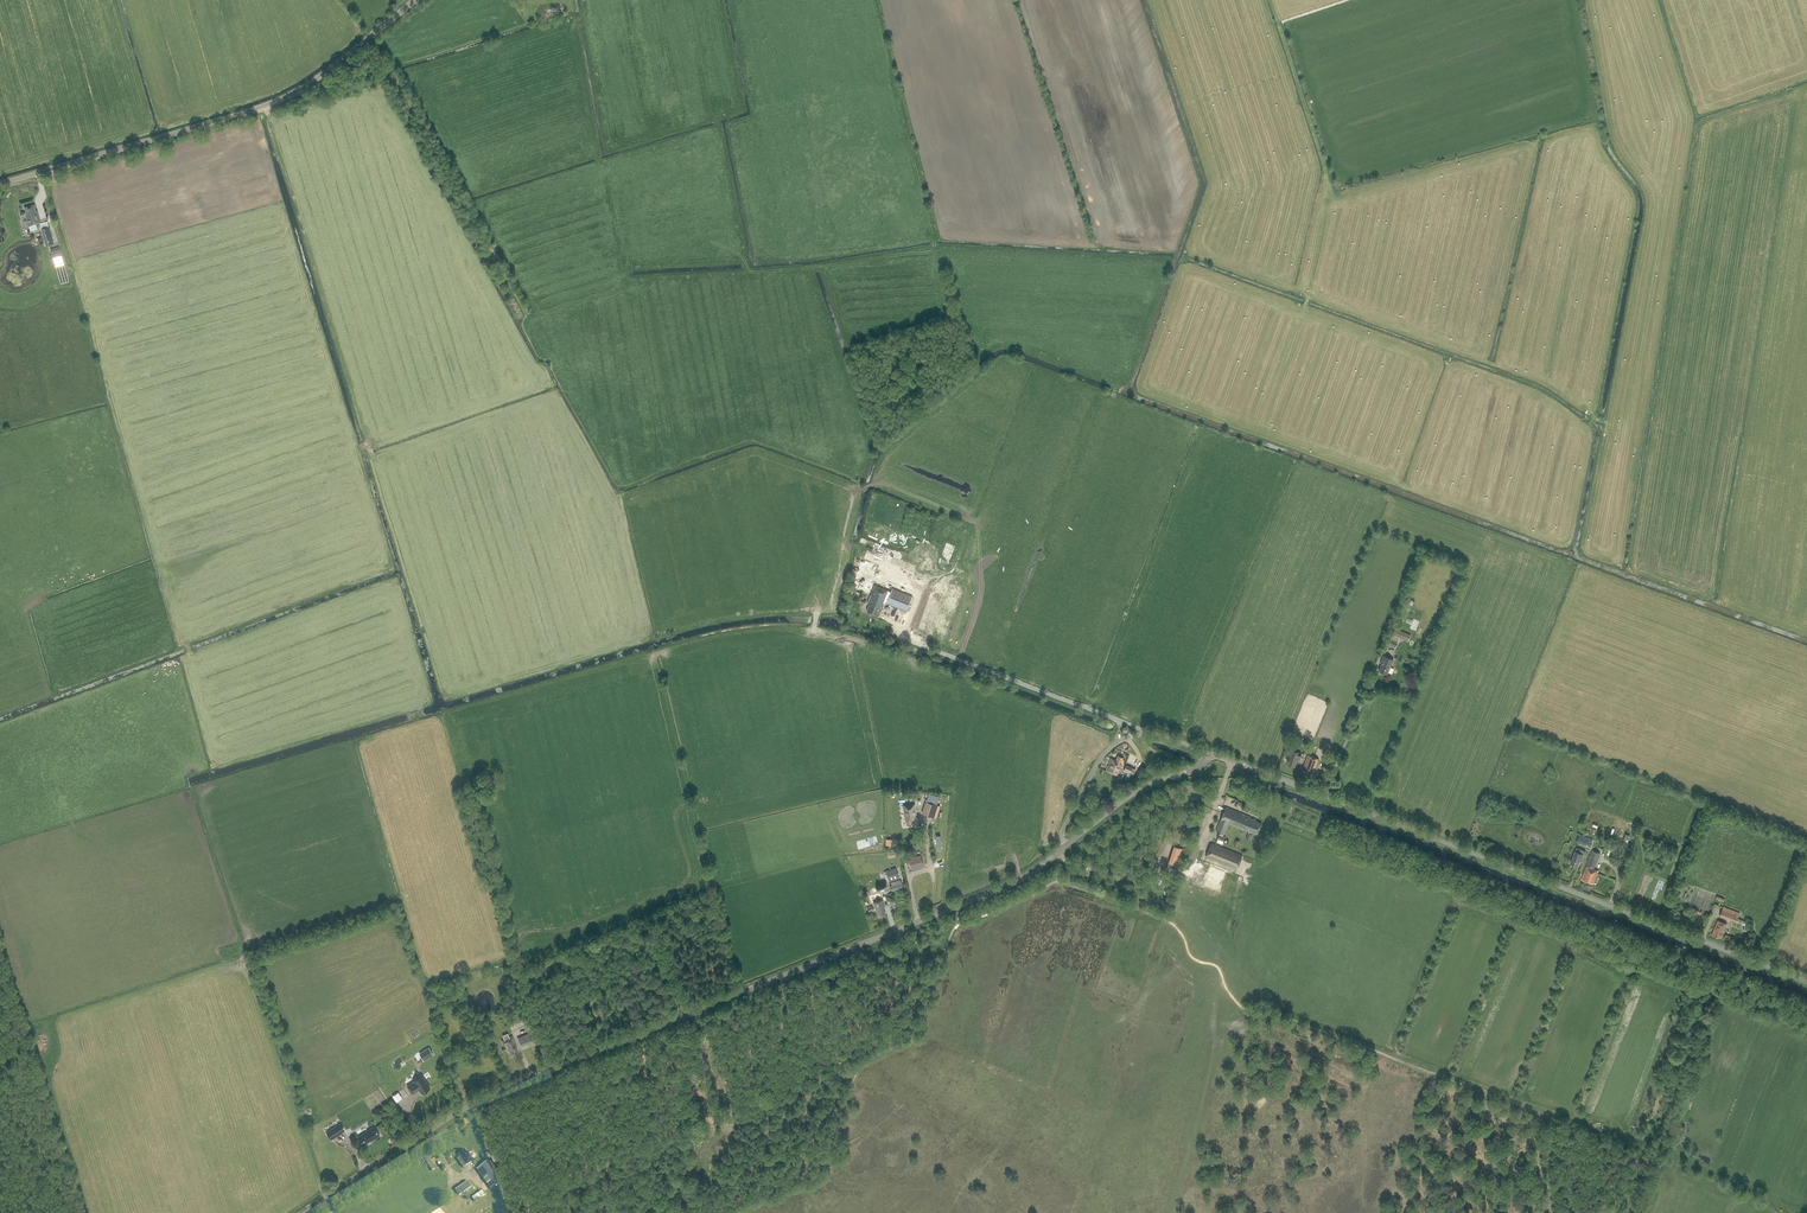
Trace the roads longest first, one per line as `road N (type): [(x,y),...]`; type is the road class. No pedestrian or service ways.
road 1 (tertiary): [(307,1212),(487,1097),(1013,883),(1067,846)]
road 2 (tertiary): [(1806,982),(1243,765),(1207,759)]
road 3 (tertiary): [(0,184),(274,103),(416,0)]
road 4 (unclassified): [(1119,722),(936,652)]
road 5 (tertiary): [(1067,846),(1134,793),(1207,759)]
road 6 (track): [(414,106),(396,69),(294,92)]
road 7 (unclassified): [(1067,846),(1070,817),(1119,741)]

